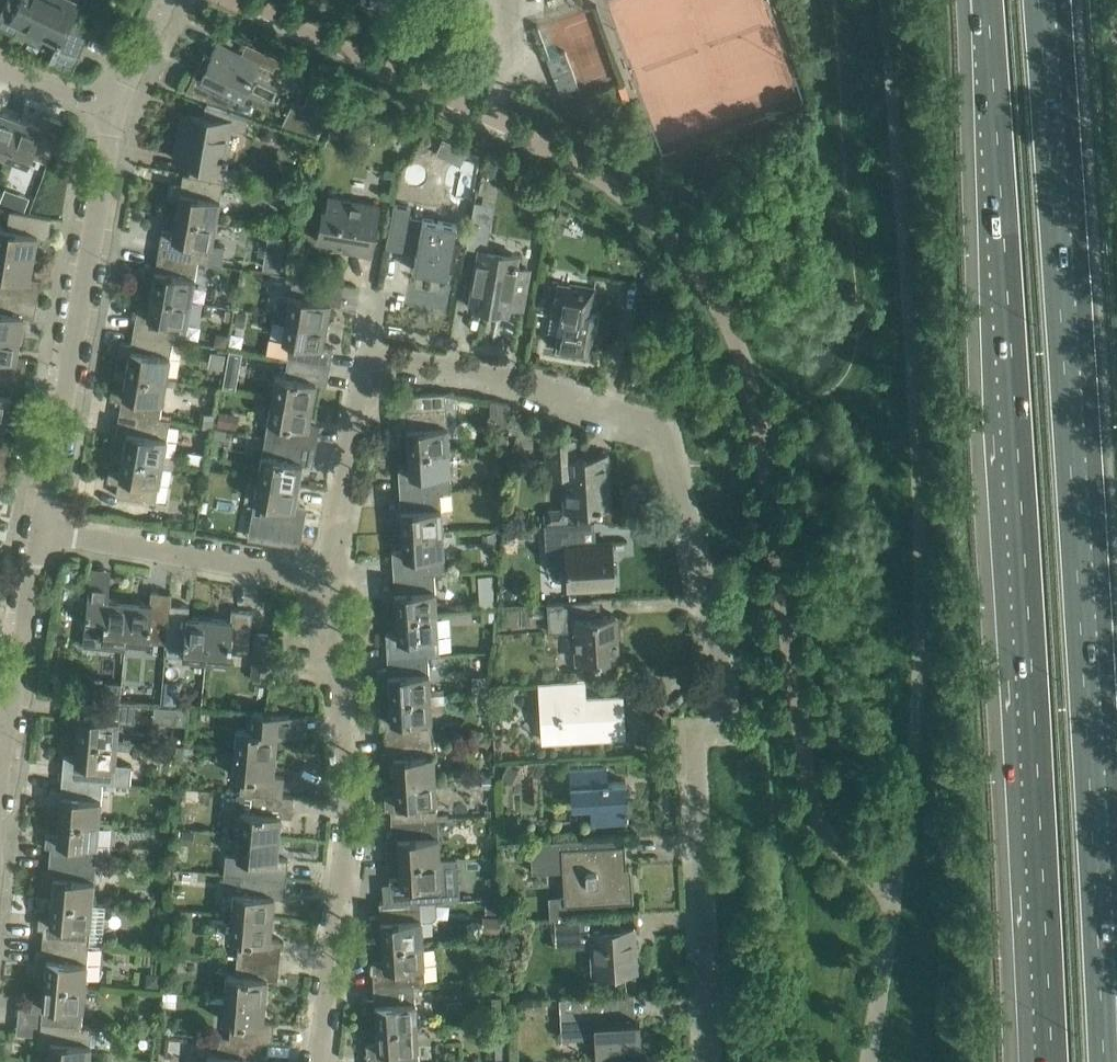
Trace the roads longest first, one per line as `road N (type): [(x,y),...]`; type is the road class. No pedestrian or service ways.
road 1 (residential): [(327,580),(357,390),(374,362),(524,380),(666,425),(731,722),(695,748),(707,1061)]
road 2 (motorway): [(988,0),(1053,1061)]
road 3 (motorway): [(1101,988),(1038,0)]
road 4 (residential): [(318,1061),(346,838),(327,580)]
road 5 (residential): [(47,529),(114,110)]
road 6 (residential): [(327,580),(47,529)]
road 7 (residential): [(6,721),(47,529)]
road 8 (residential): [(114,110),(0,66)]
road 9 (residential): [(114,110),(166,0)]

